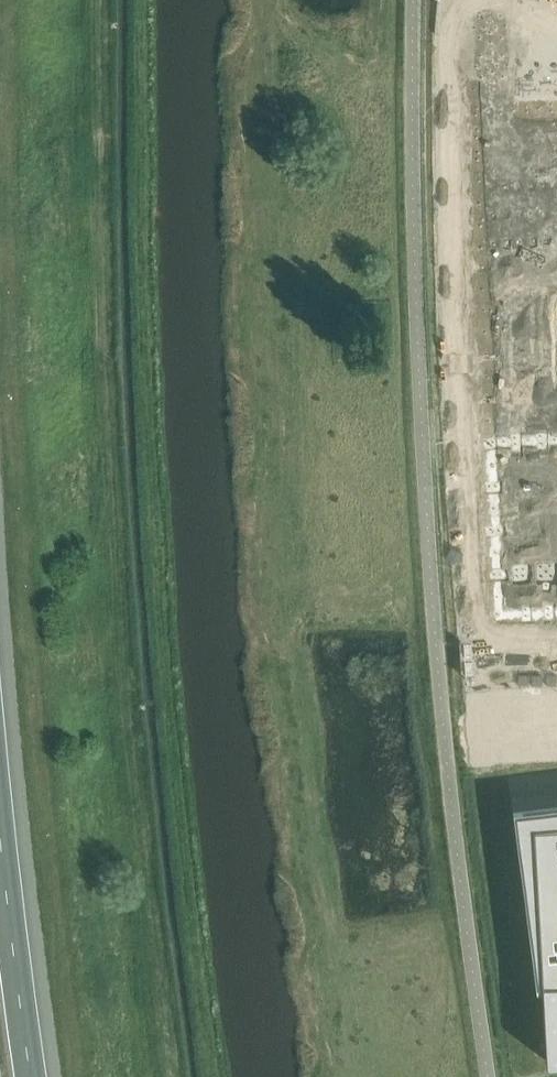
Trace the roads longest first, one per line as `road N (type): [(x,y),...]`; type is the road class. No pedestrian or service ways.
road 1 (motorway): [(31,1076),(0,849)]

